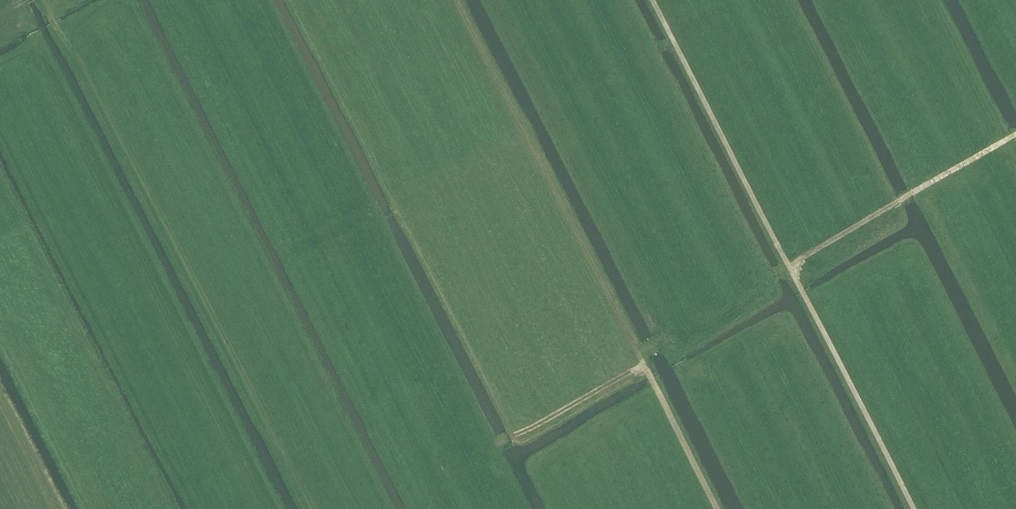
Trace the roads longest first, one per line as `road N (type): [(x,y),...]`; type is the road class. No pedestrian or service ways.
road 1 (track): [(915,508),(652,0)]
road 2 (track): [(644,364),(457,0)]
road 3 (track): [(789,266),(1015,135)]
road 4 (track): [(718,508),(644,364)]
road 5 (track): [(644,364),(510,436)]

